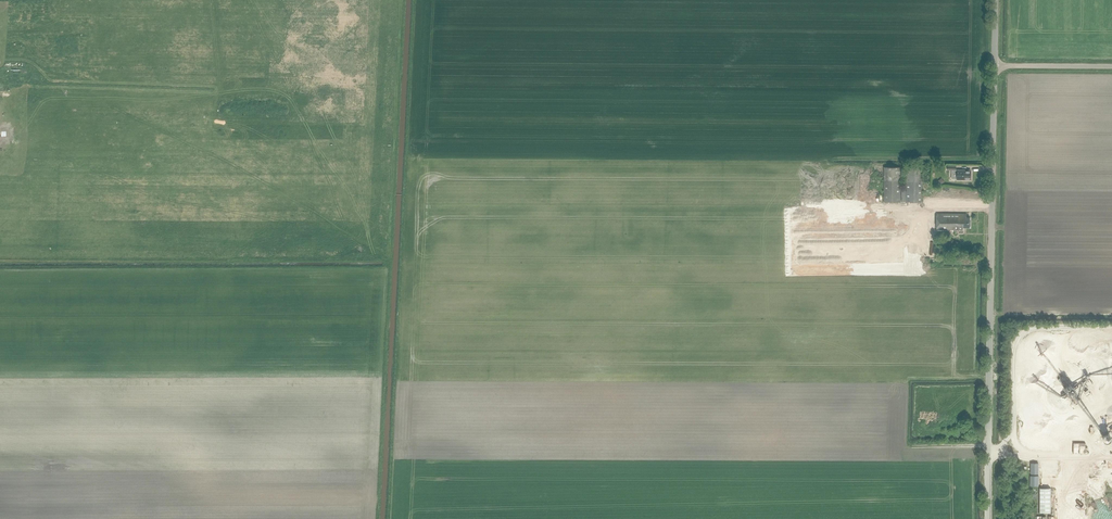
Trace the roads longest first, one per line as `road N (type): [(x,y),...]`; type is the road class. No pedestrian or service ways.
road 1 (unclassified): [(988,518),(994,0)]

